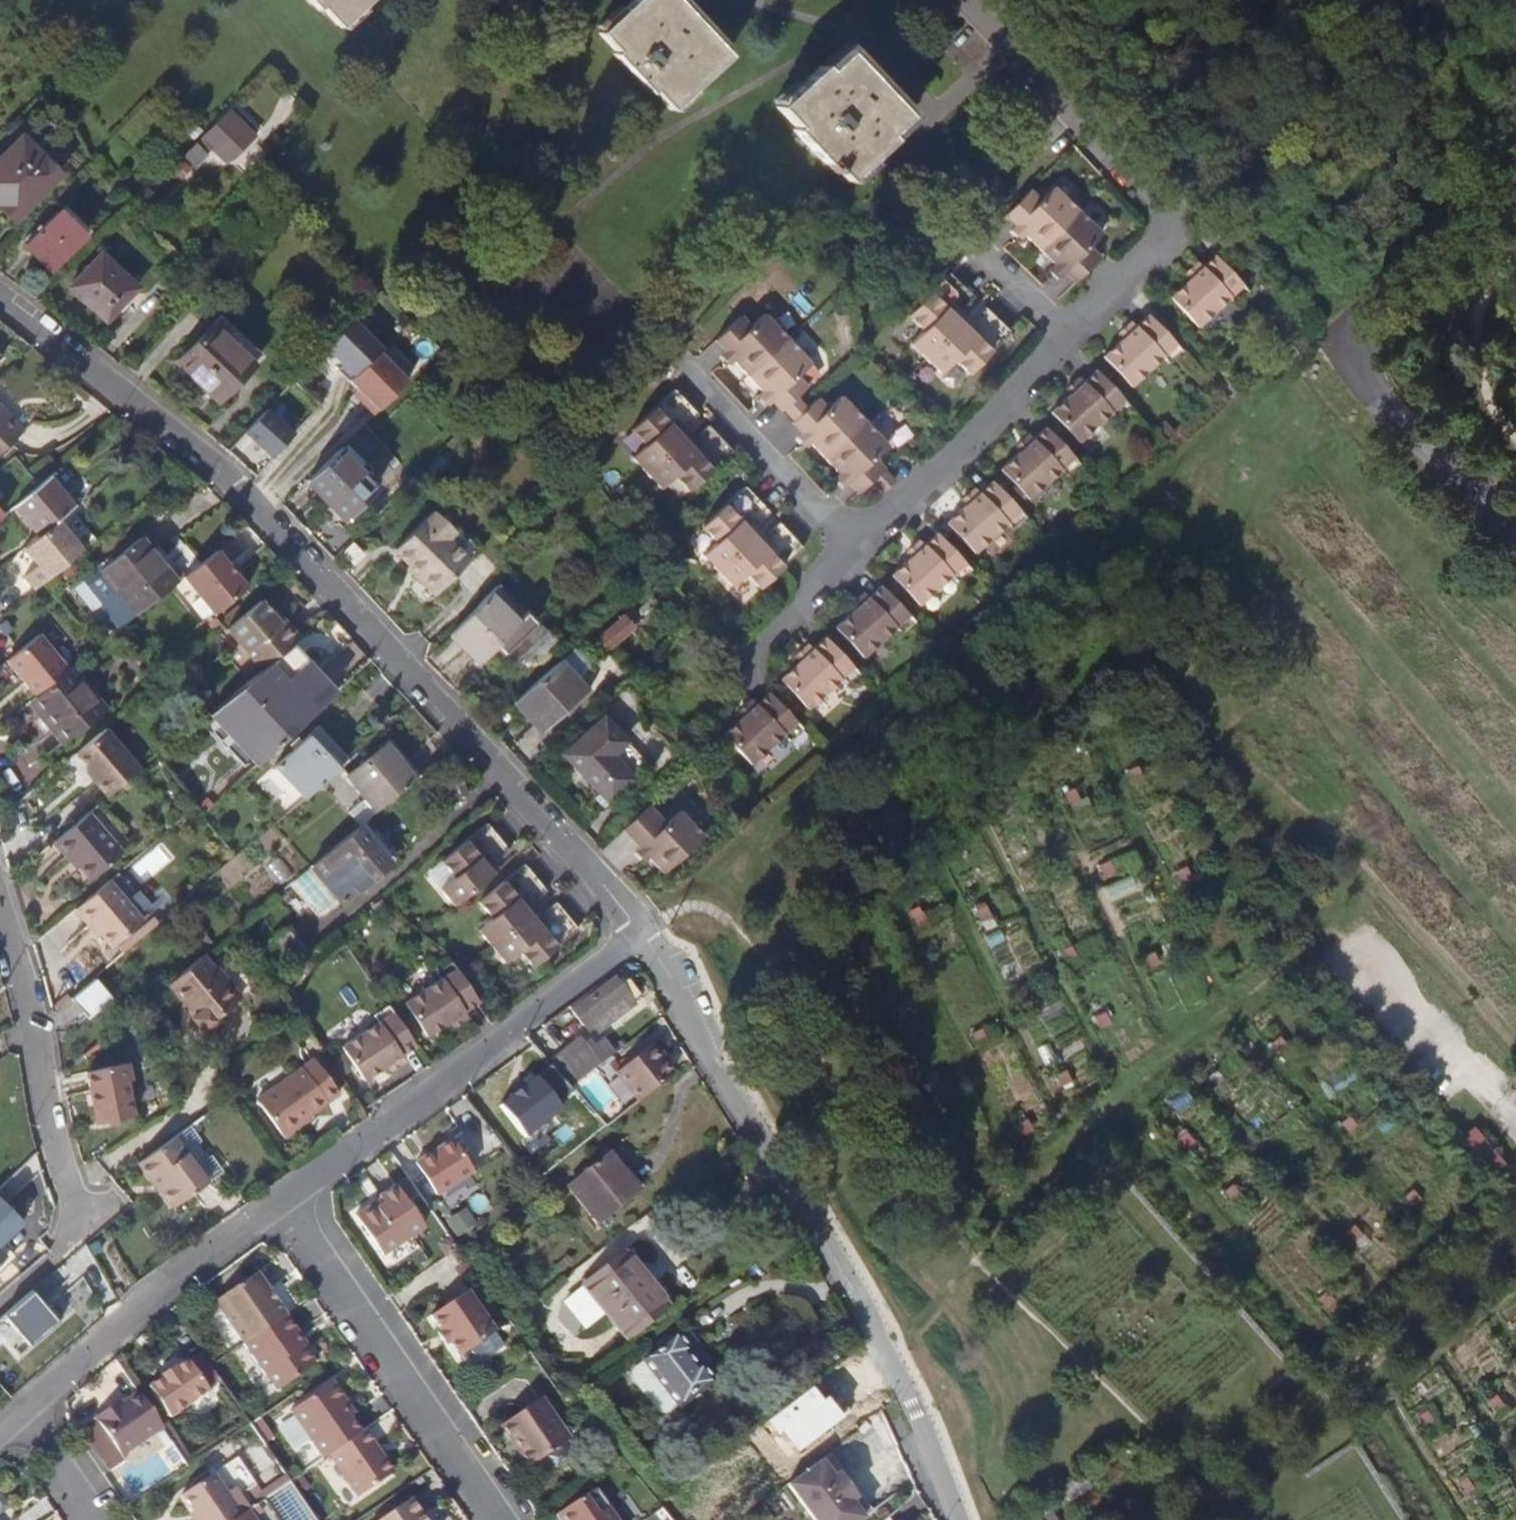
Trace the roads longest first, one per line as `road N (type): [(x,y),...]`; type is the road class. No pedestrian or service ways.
road 1 (residential): [(0,309),(122,394),(251,505),(634,938)]
road 2 (unclassified): [(957,1519),(876,1333),(740,1125),(634,938)]
road 3 (residential): [(1515,172),(1375,304),(1356,352),(1373,392),(1515,532)]
road 4 (residential): [(971,0),(1190,213),(1075,335)]
road 5 (residential): [(634,938),(289,1195)]
road 6 (residential): [(500,1519),(289,1195)]
road 7 (residential): [(289,1195),(124,1321),(22,1416)]
road 8 (residential): [(0,909),(25,989),(27,1044),(73,1243)]
road 9 (residential): [(1075,335),(864,559)]
road 10 (residential): [(864,559),(700,382)]
road 11 (residential): [(22,1416),(93,1519)]
road 12 (residential): [(864,559),(780,648)]

